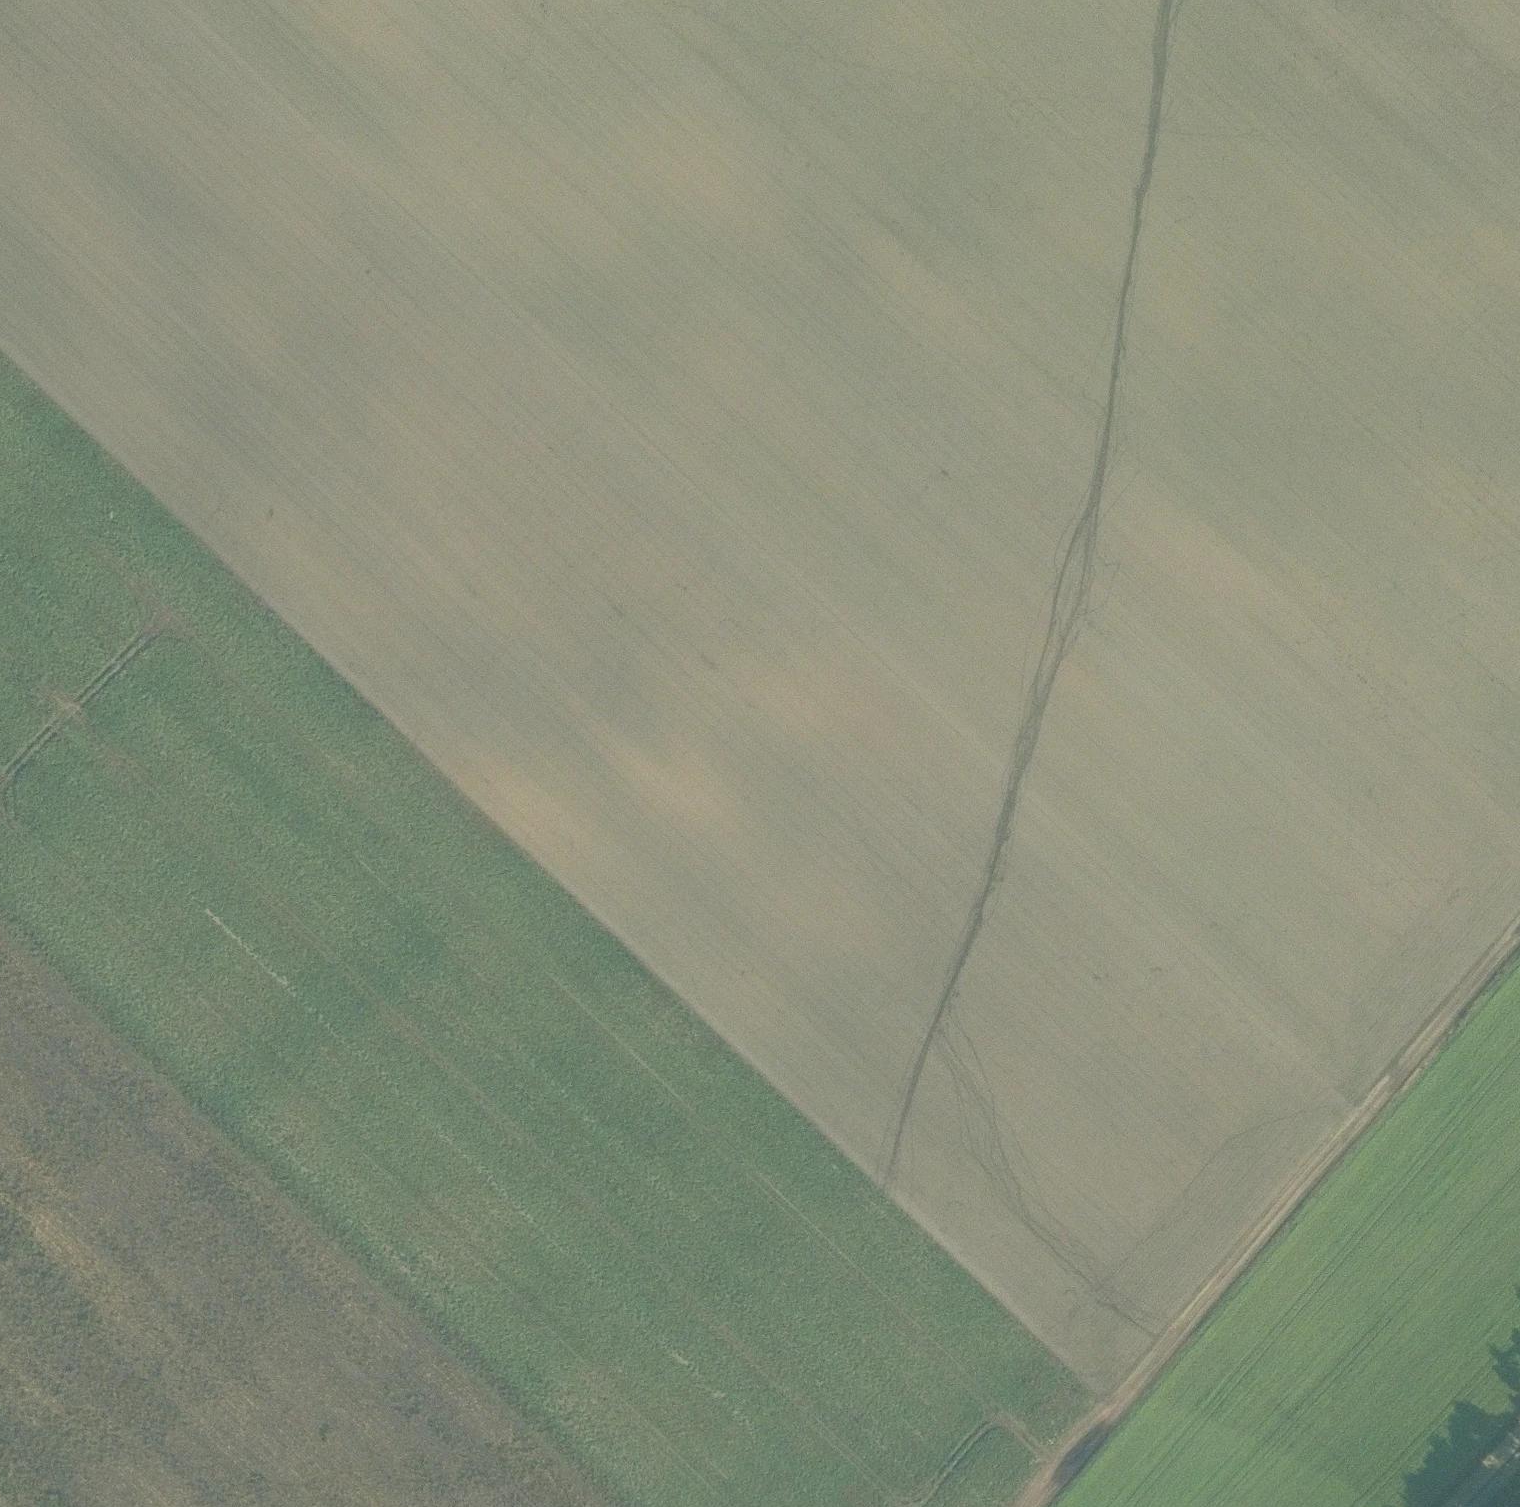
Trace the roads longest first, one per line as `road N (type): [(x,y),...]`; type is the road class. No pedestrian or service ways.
road 1 (track): [(1519,932),(1027,1506)]

